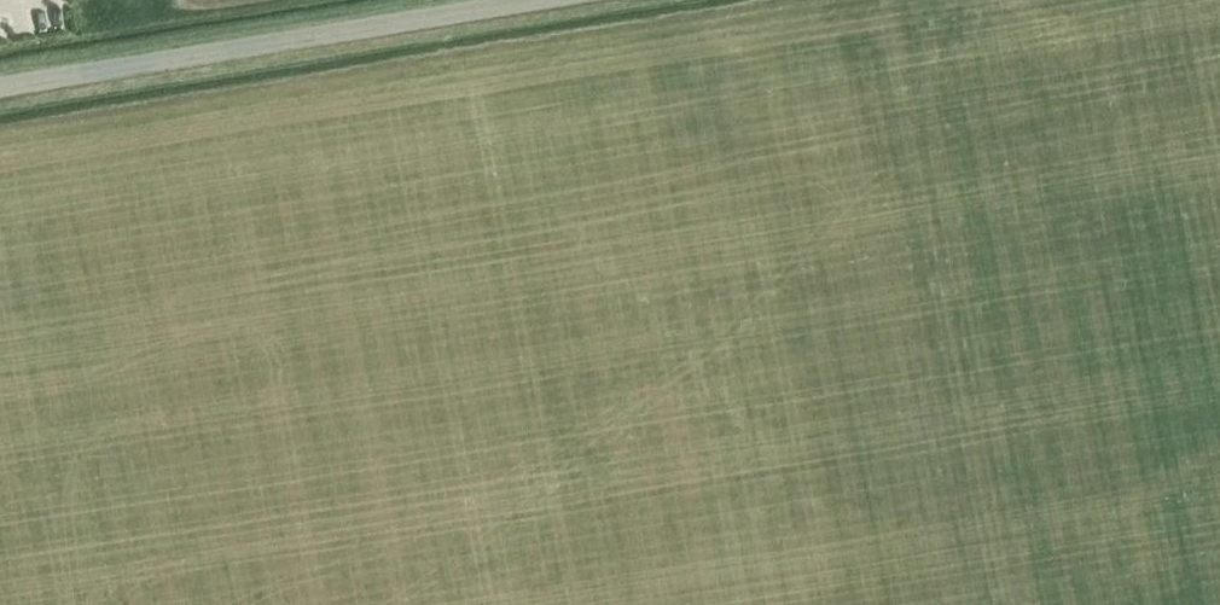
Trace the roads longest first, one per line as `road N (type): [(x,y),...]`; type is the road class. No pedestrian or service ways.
road 1 (unclassified): [(0,85),(525,0)]

